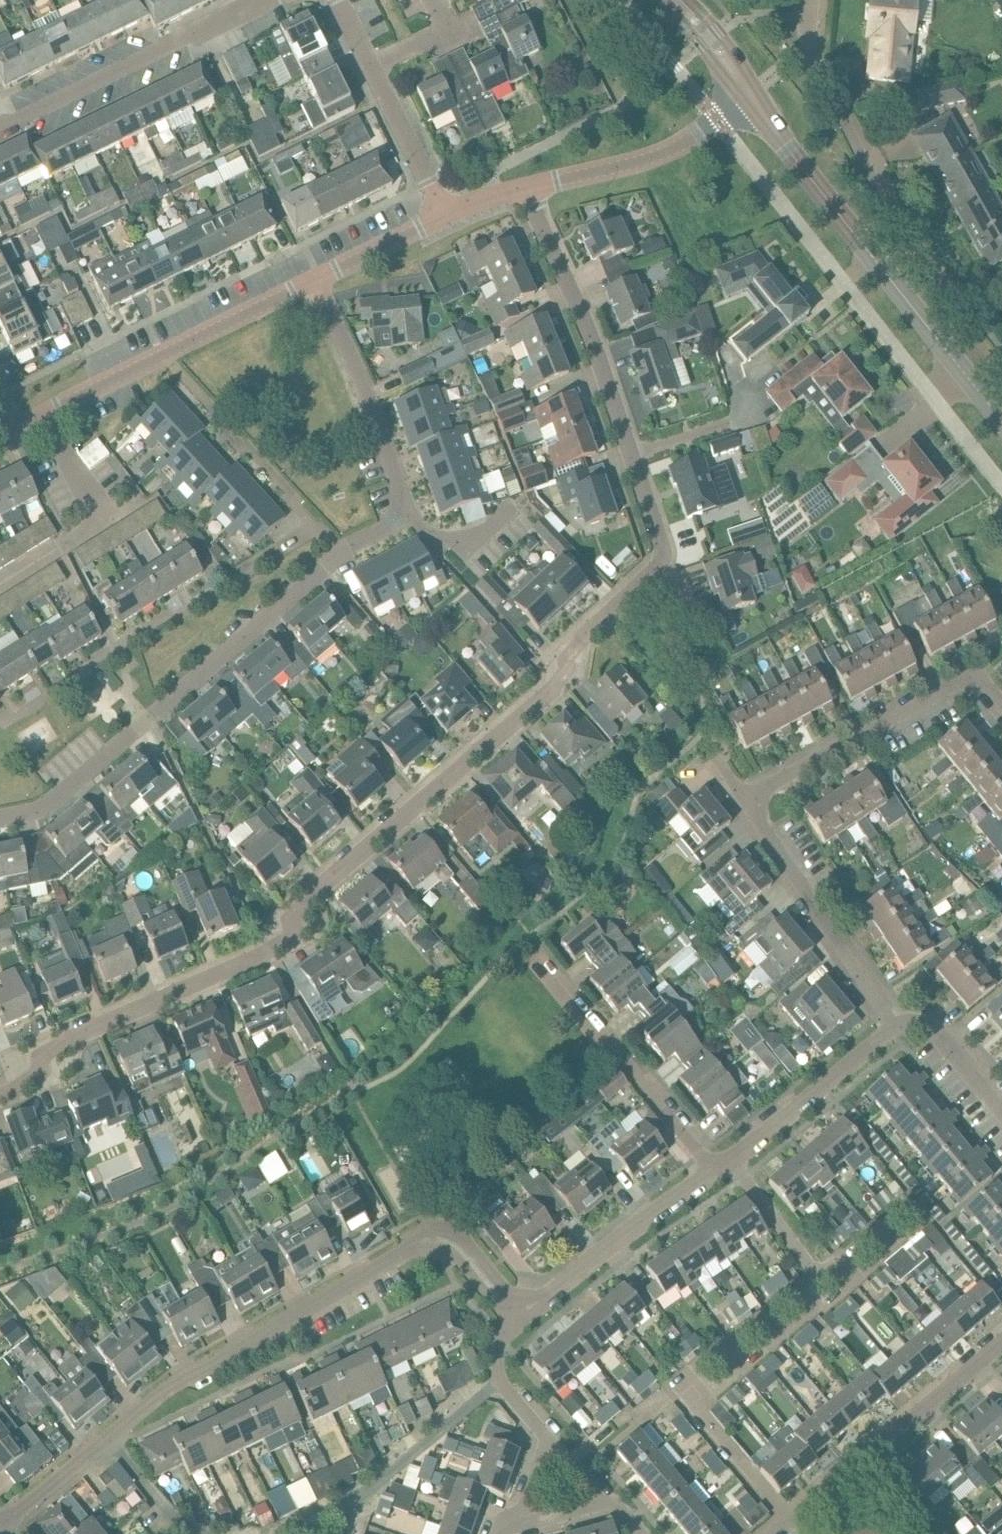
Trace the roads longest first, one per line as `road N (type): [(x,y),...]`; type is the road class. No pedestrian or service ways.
road 1 (residential): [(0,1090),(38,1054),(288,936),(289,917),(564,678),(568,657),(593,624),(664,552),(599,356),(527,188)]
road 2 (unclassified): [(0,819),(58,799),(344,554),(409,522)]
road 3 (residential): [(109,1437),(174,1383),(417,1241),(432,1238),(459,1251),(507,1324)]
road 4 (secondary): [(1001,419),(753,103)]
road 5 (residential): [(954,307),(808,60),(813,0)]
road 6 (residential): [(317,281),(41,415),(6,424)]
road 7 (residential): [(758,1533),(1001,1332)]
road 8 (residential): [(1001,704),(985,683),(961,680),(746,801)]
road 9 (residential): [(0,125),(267,0)]
road 10 (residential): [(717,1168),(532,959)]
road 11 (residential): [(895,1027),(746,801)]
road 12 (residential): [(507,1324),(717,1168)]
road 13 (residential): [(409,522),(368,394),(317,281)]
road 14 (residential): [(753,103),(666,152),(527,188)]
road 15 (residential): [(717,1168),(895,1027)]
road 16 (residential): [(364,1495),(499,1382)]
road 17 (residential): [(446,217),(370,68)]
road 18 (residential): [(1001,1111),(937,1034),(924,1025),(895,1027)]
road 19 (residential): [(446,217),(317,281)]
road 20 (residential): [(0,1526),(109,1437)]
road 21 (residential): [(109,1437),(172,1517),(198,1533)]
road 22 (secondary): [(753,103),(731,50),(678,0)]
road 23 (secondary): [(676,0),(702,47),(753,103)]

